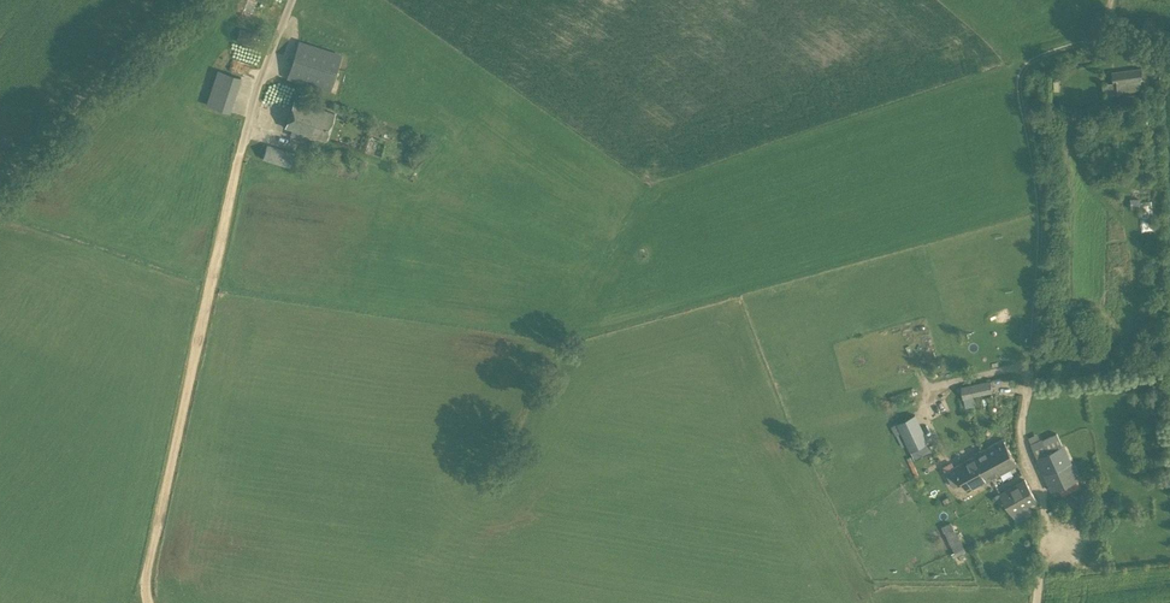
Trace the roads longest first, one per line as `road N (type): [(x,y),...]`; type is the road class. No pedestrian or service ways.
road 1 (track): [(240,154),(148,563),(147,602)]
road 2 (track): [(1112,0),(1100,34),(1034,58),(1020,74),(1039,204),(1029,368)]
road 3 (unclassified): [(0,177),(172,0)]
road 4 (unclassified): [(1036,602),(1045,503),(1023,444)]
road 5 (unclassified): [(291,0),(240,154)]

